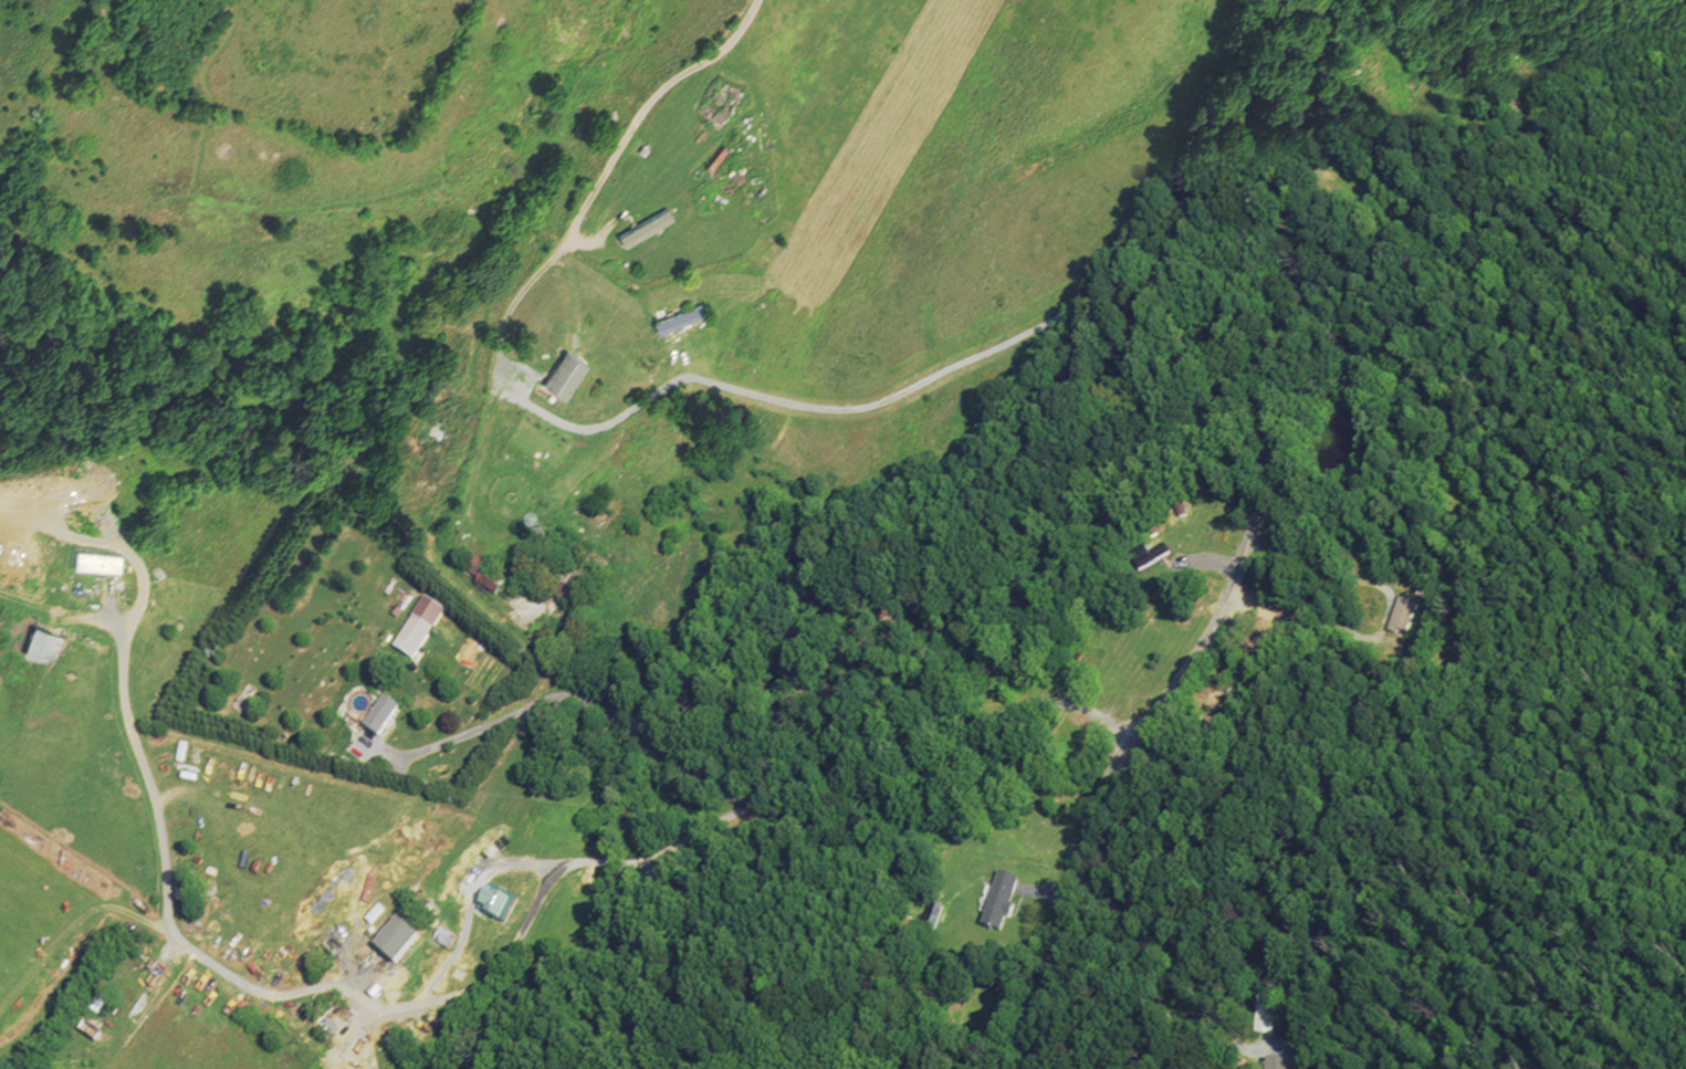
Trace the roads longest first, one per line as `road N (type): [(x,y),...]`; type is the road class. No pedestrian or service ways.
road 1 (residential): [(1037,1068),(1107,800),(1133,738),(1209,637),(1242,572),(1260,505),(1320,0)]

